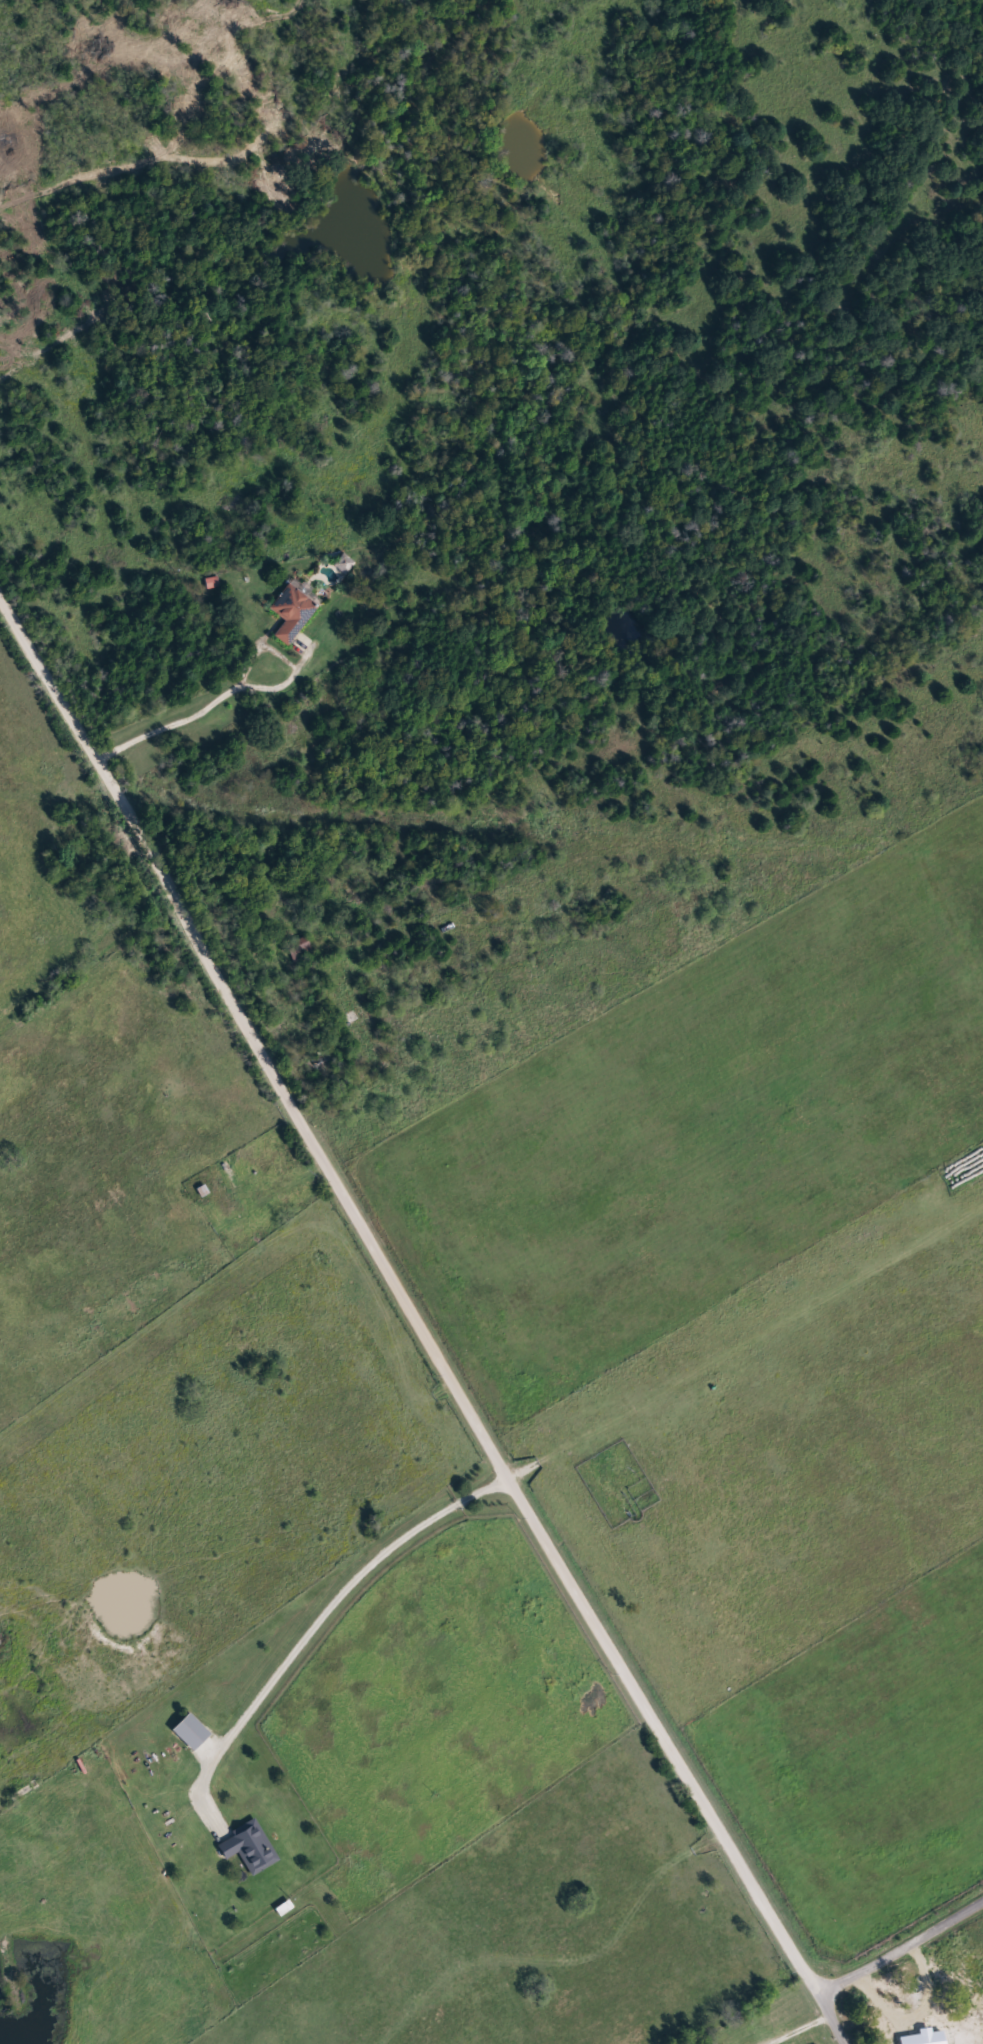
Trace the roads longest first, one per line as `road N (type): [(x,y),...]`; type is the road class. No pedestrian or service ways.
road 1 (residential): [(818,1993),(508,1481),(0,596)]
road 2 (residential): [(188,1787),(294,1641),(382,1541),(508,1481)]
road 3 (residential): [(818,1993),(982,1896)]

